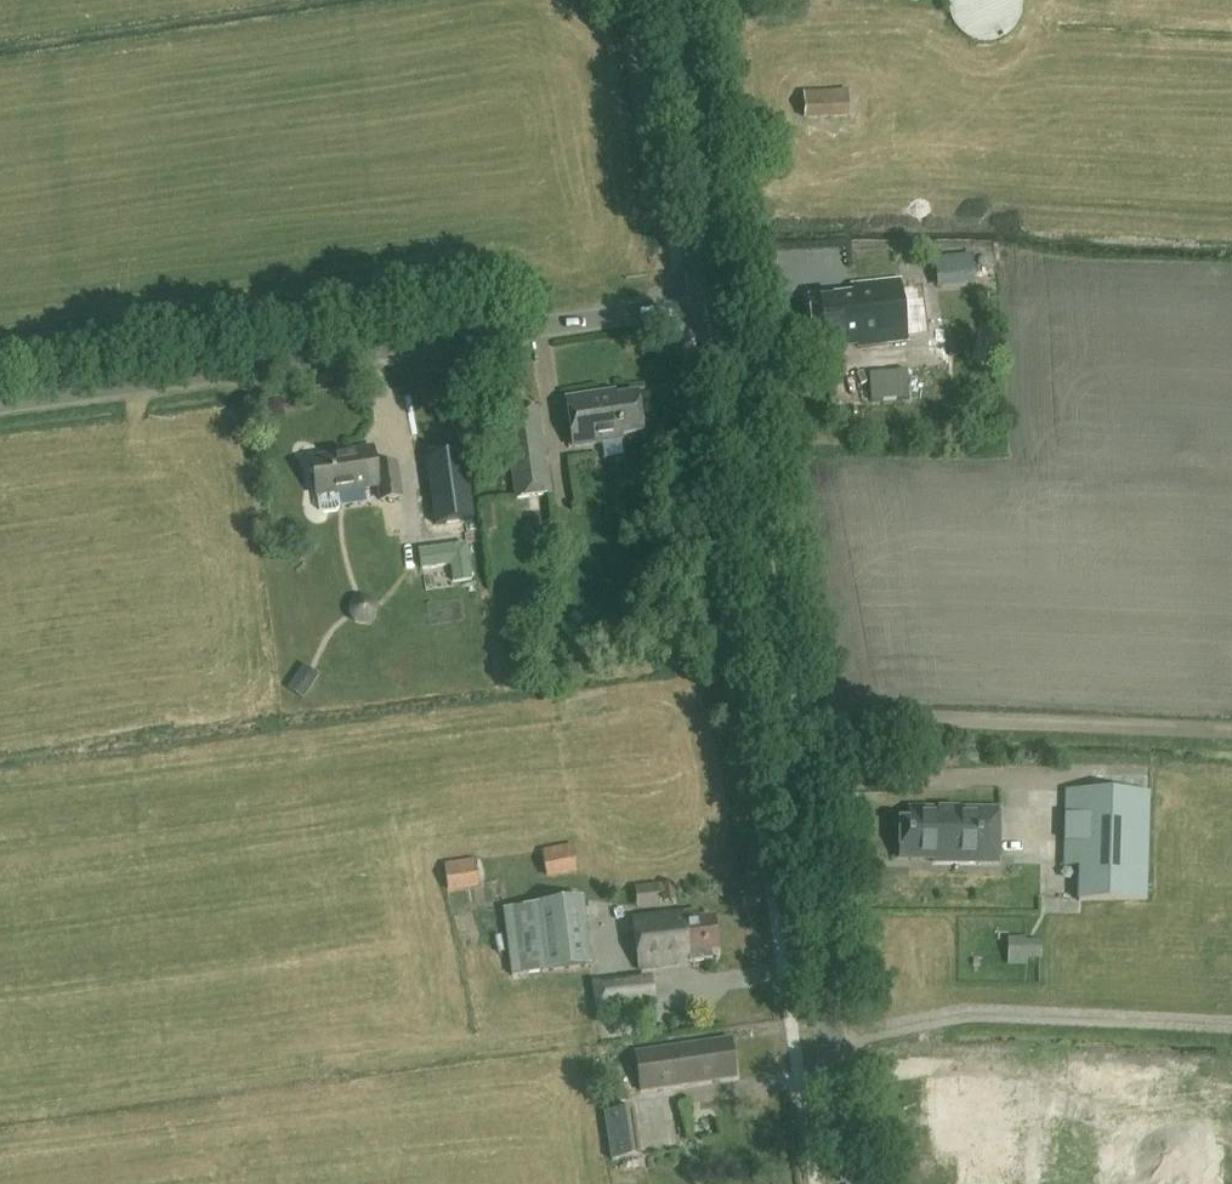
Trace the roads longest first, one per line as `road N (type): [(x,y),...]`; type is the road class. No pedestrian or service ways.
road 1 (tertiary): [(853,1183),(713,296)]
road 2 (unclassified): [(0,404),(713,296)]
road 3 (track): [(1231,737),(854,720),(784,744)]
road 4 (tertiary): [(713,296),(670,0)]

